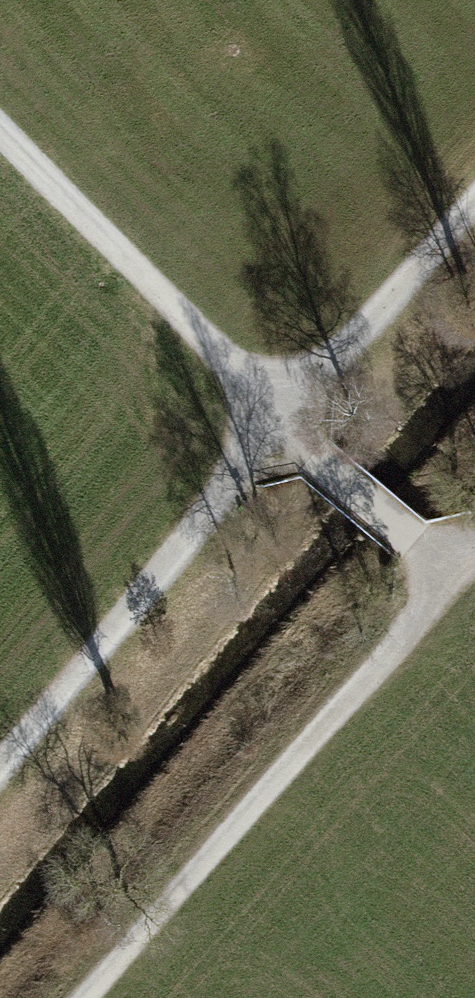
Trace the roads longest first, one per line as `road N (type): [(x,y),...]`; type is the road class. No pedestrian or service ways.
road 1 (track): [(90,997),(474,558)]
road 2 (track): [(275,415),(179,546),(0,761)]
road 3 (track): [(275,415),(0,130)]
road 4 (track): [(474,202),(275,415)]
road 5 (track): [(456,579),(275,415)]

